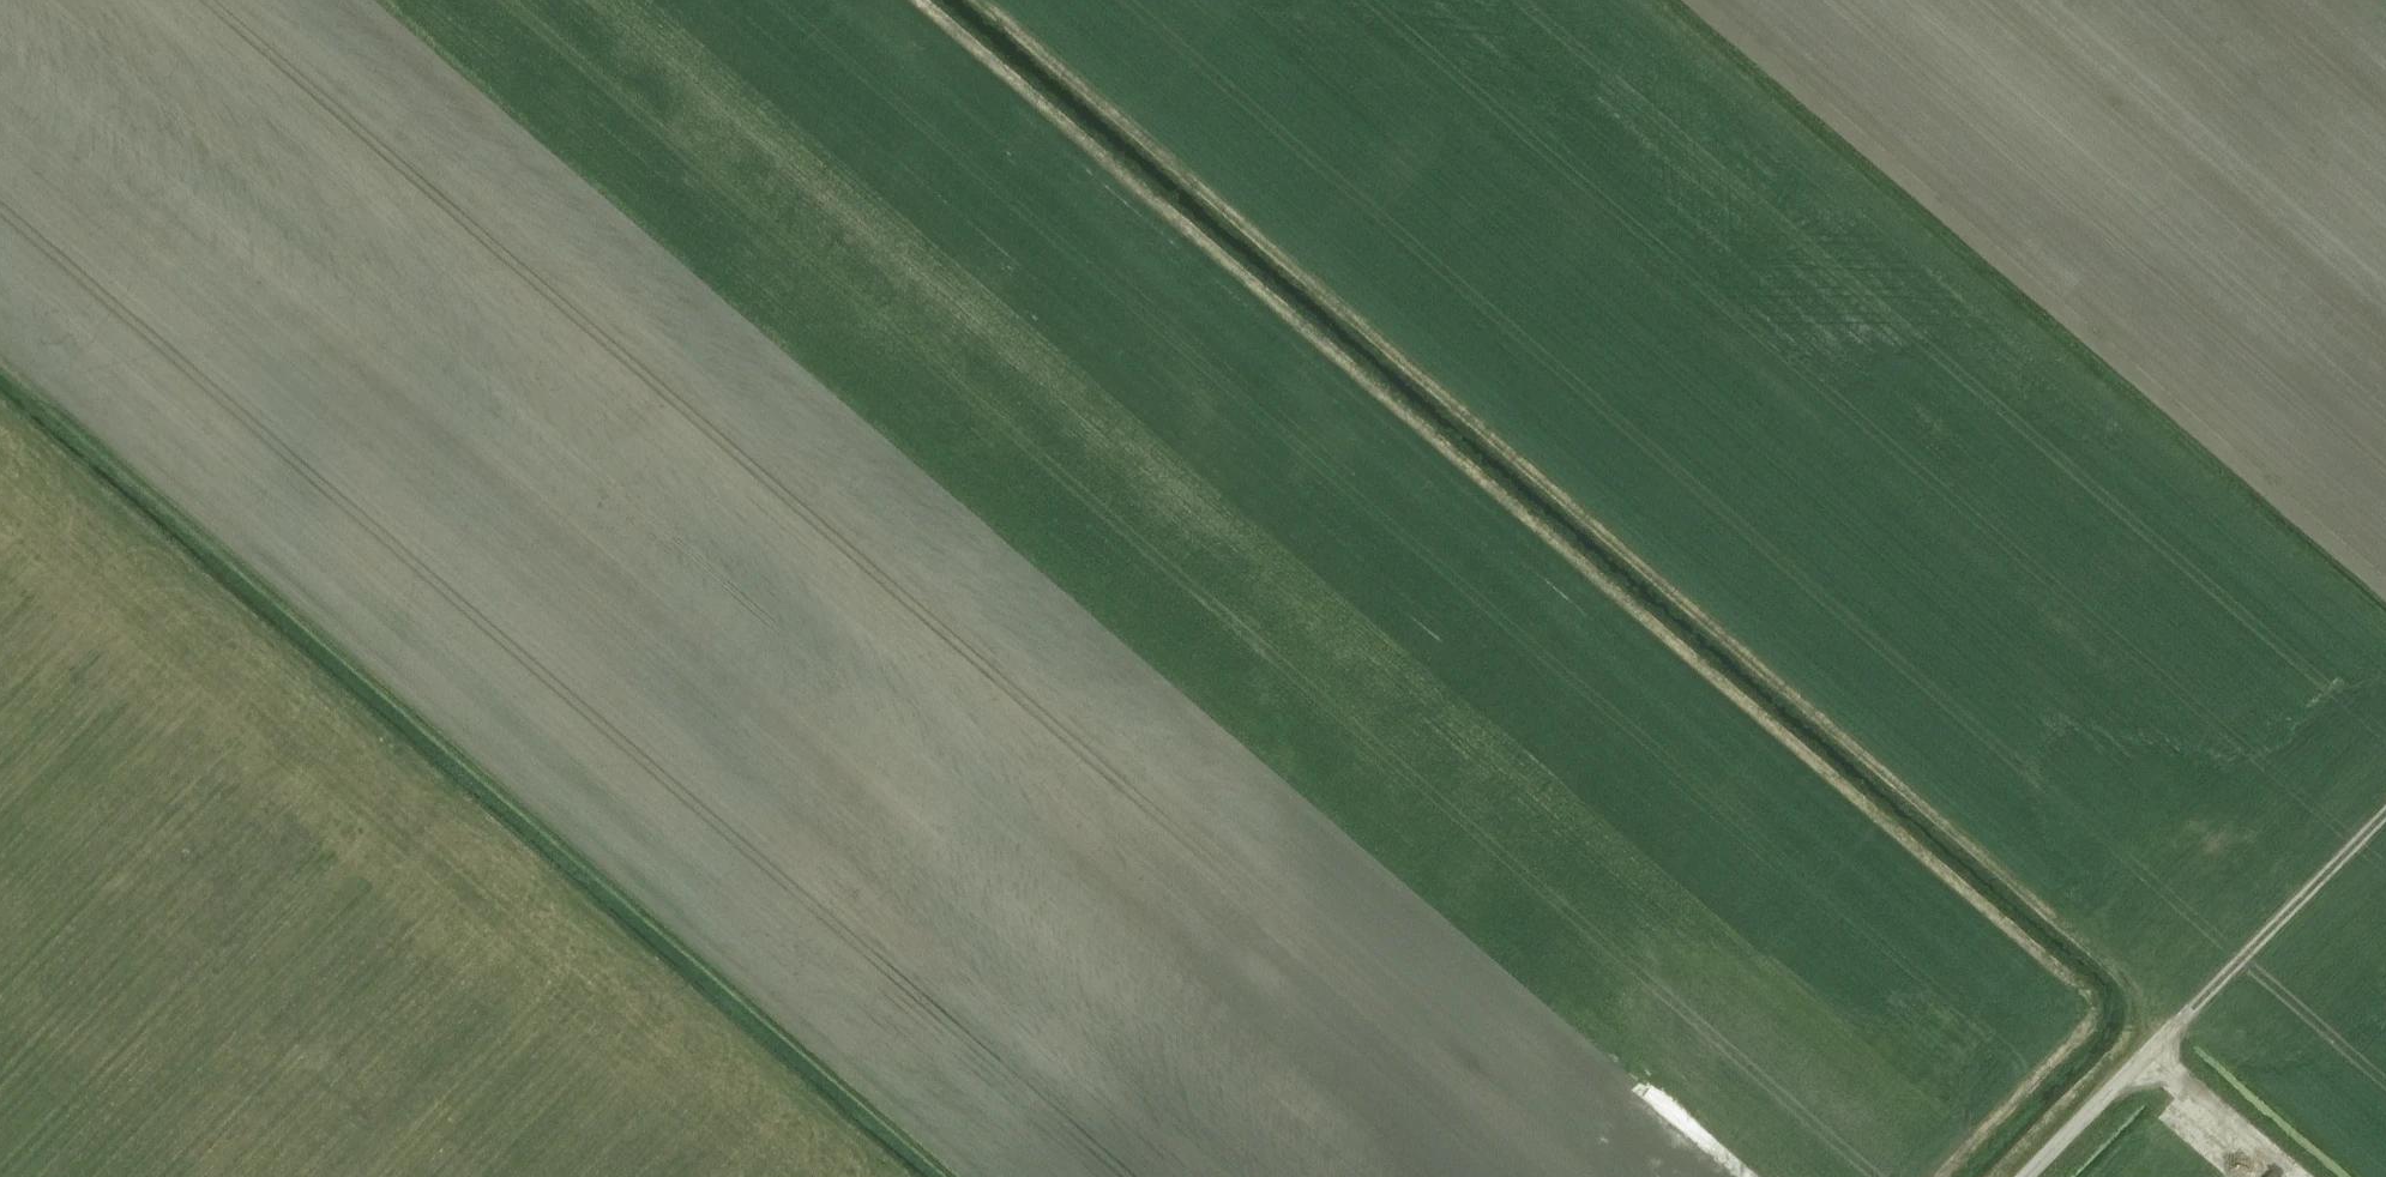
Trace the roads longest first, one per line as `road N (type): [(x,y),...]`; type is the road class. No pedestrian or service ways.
road 1 (unclassified): [(2023,1176),(2172,1028)]

